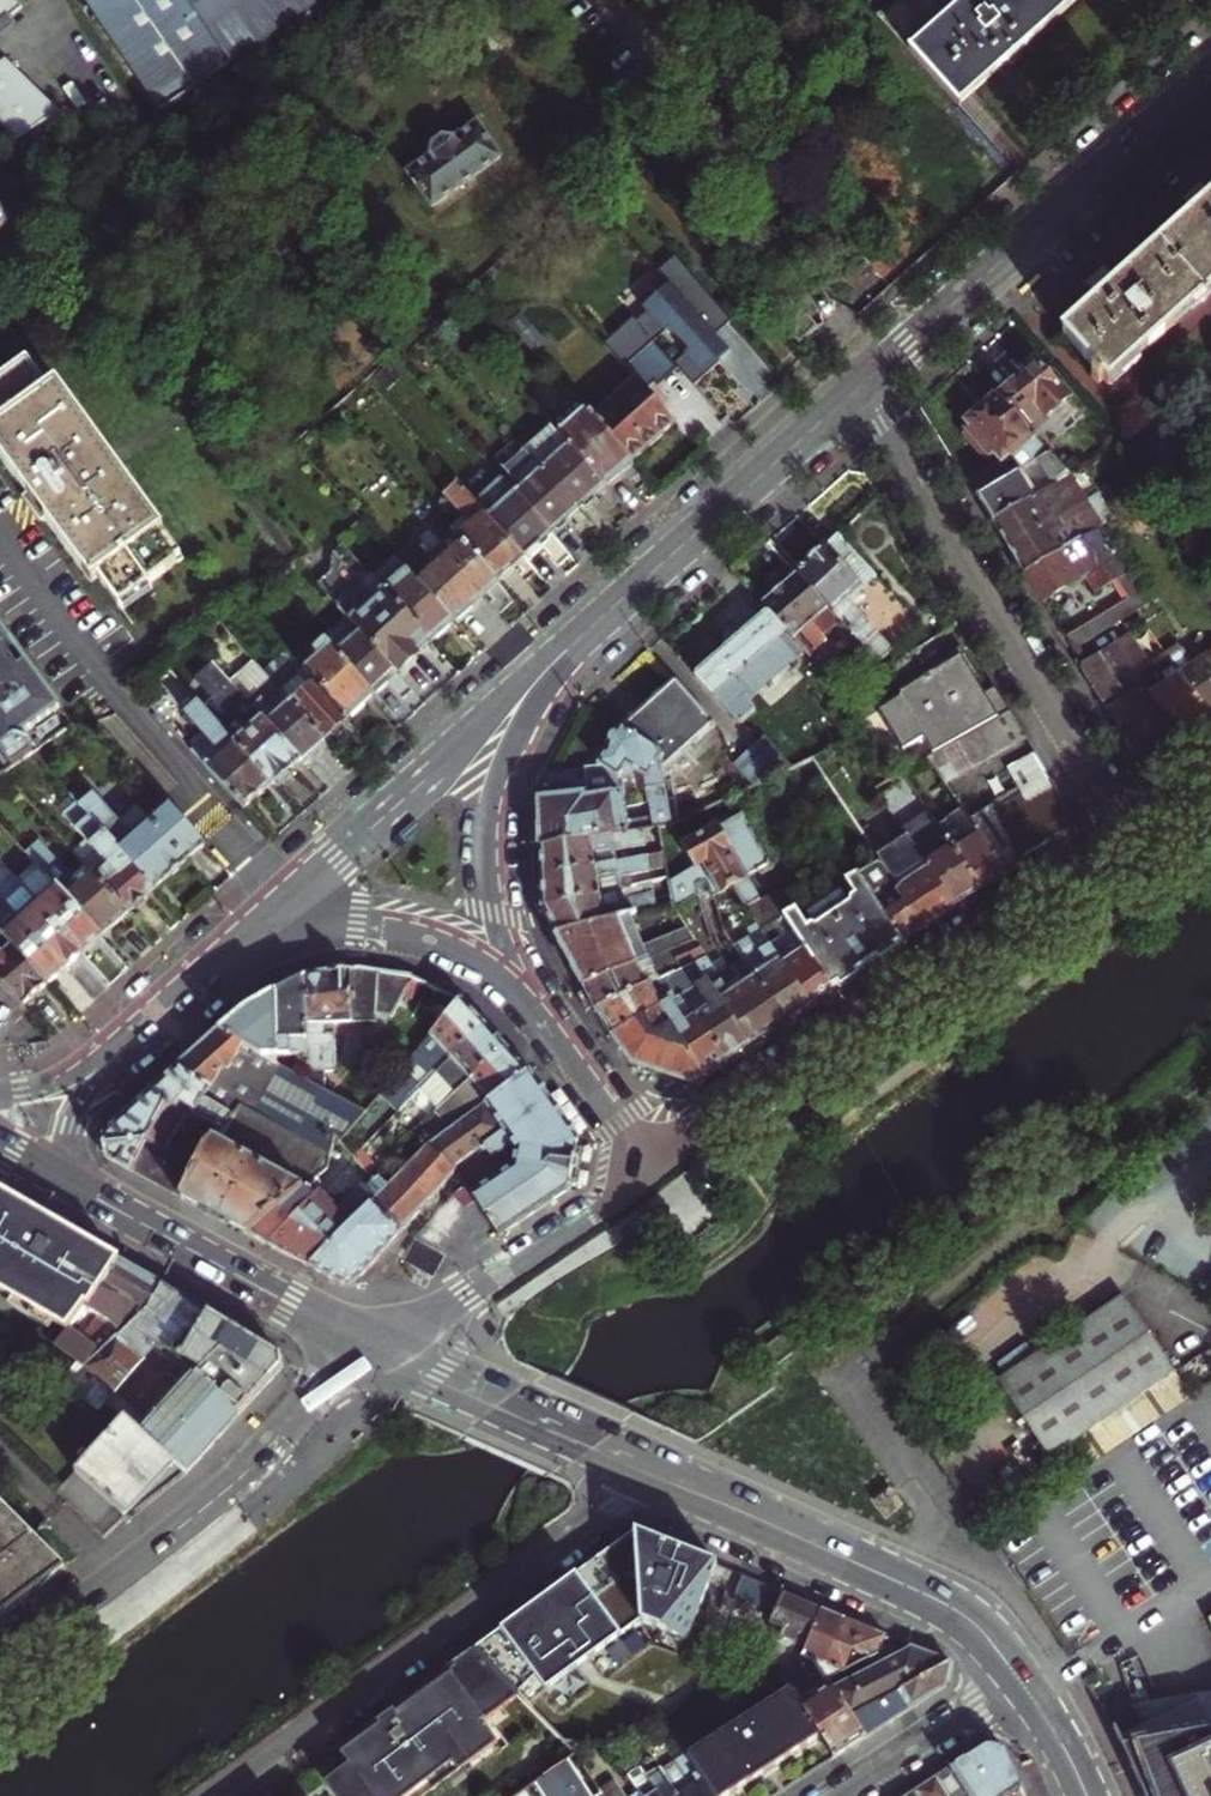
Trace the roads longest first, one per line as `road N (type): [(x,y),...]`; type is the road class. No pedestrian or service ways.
road 1 (residential): [(655,1169),(1141,844)]
road 2 (residential): [(226,1795),(634,1500),(659,1474)]
road 3 (residential): [(1141,844),(858,392)]
road 4 (tertiary): [(375,1348),(200,1513),(0,1668)]
road 5 (tertiary): [(858,392),(1210,75)]
road 6 (tertiary): [(590,629),(504,700),(255,938)]
road 7 (primary): [(659,1474),(944,1602),(990,1637),(1023,1682)]
road 8 (tertiary): [(523,996),(492,897),(500,801),(531,711),(590,629)]
road 9 (tertiary): [(590,629),(858,392)]
road 10 (primary): [(70,1184),(375,1348)]
road 11 (tertiary): [(375,1348),(655,1169)]
road 12 (primary): [(375,1348),(659,1474)]
road 13 (tertiary): [(523,996),(469,952),(385,924),(329,919),(255,938)]
road 14 (tertiary): [(655,1169),(523,996)]
road 15 (residential): [(1023,1682),(843,1795)]
road 16 (tertiary): [(145,1032),(94,1095),(70,1184)]
road 17 (tertiary): [(145,1032),(52,1084),(0,1095)]
road 18 (tertiary): [(255,938),(145,1032)]
road 19 (primary): [(1023,1682),(1087,1795)]

